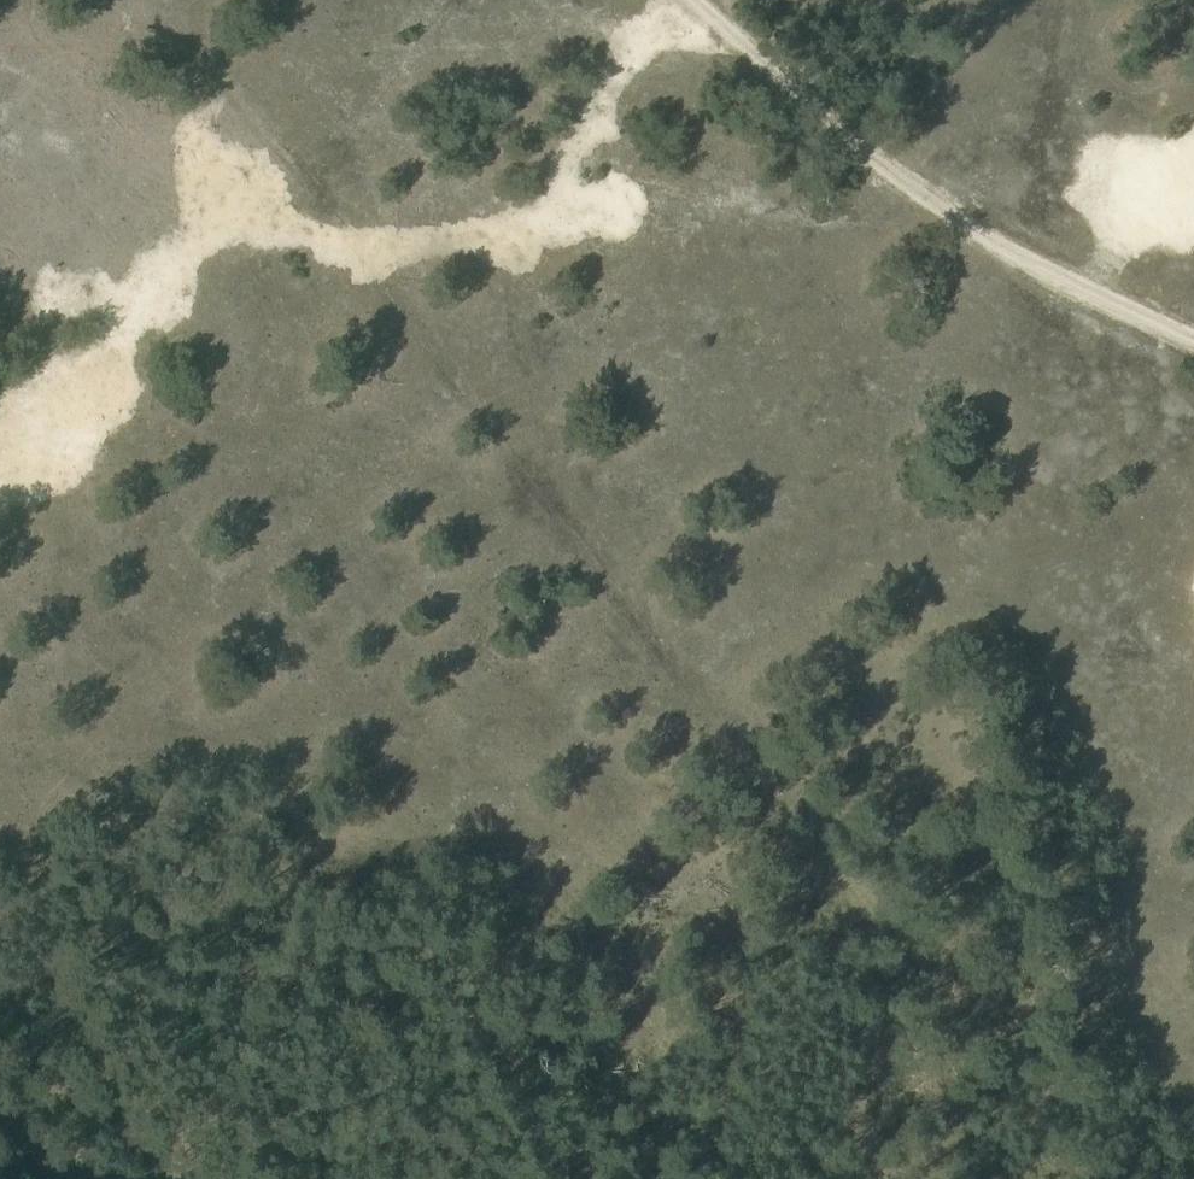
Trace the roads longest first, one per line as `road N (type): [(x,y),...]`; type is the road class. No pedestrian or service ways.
road 1 (track): [(891,1178),(866,1106),(894,971),(891,934),(164,0)]
road 2 (track): [(693,0),(928,200),(1022,261),(1193,340)]

